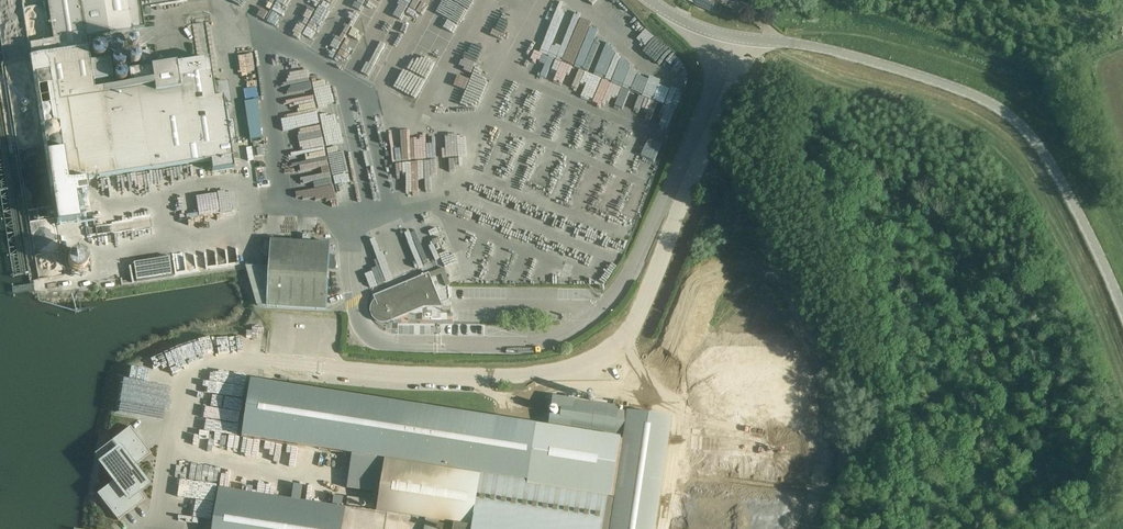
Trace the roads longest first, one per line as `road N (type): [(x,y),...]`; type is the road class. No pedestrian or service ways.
road 1 (unclassified): [(360,322),(371,336),(396,342),(509,345),(553,338),(600,310),(639,255),(730,36)]
road 2 (tertiary): [(1122,312),(1056,172),(1001,109),(863,59),(730,36)]

